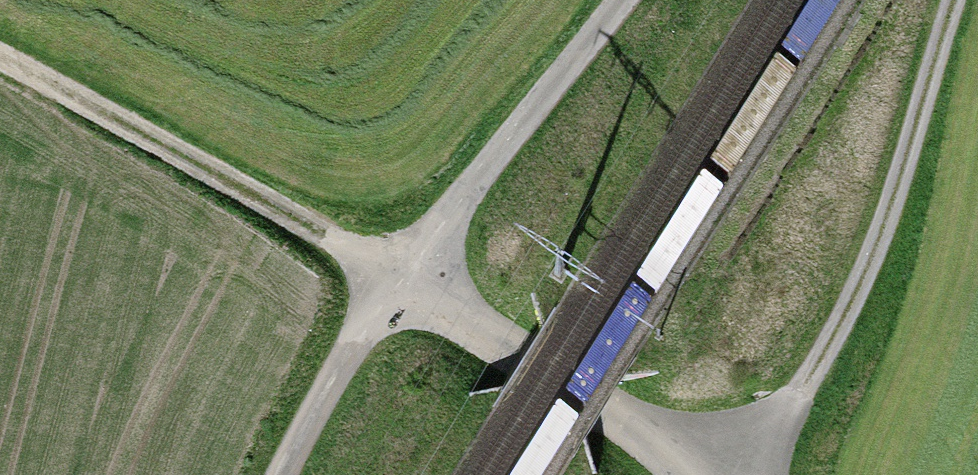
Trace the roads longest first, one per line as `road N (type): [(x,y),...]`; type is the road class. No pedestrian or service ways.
road 1 (track): [(734,474),(800,394),(874,258),(954,0)]
road 2 (track): [(402,277),(0,58)]
road 3 (track): [(709,474),(402,277)]
road 4 (track): [(402,277),(625,0)]
road 5 (track): [(284,474),(402,277)]

